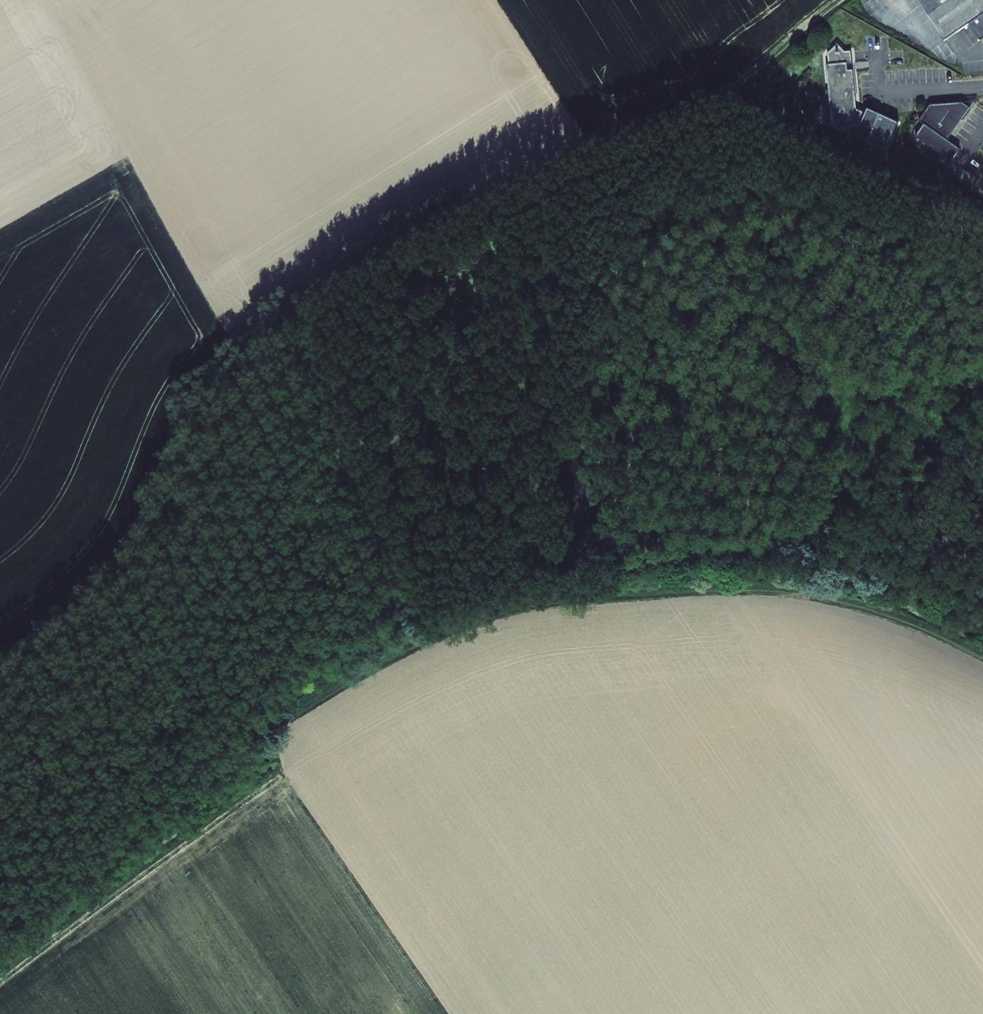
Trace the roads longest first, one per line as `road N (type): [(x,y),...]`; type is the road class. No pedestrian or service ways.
road 1 (track): [(840,0),(715,105),(982,230)]

